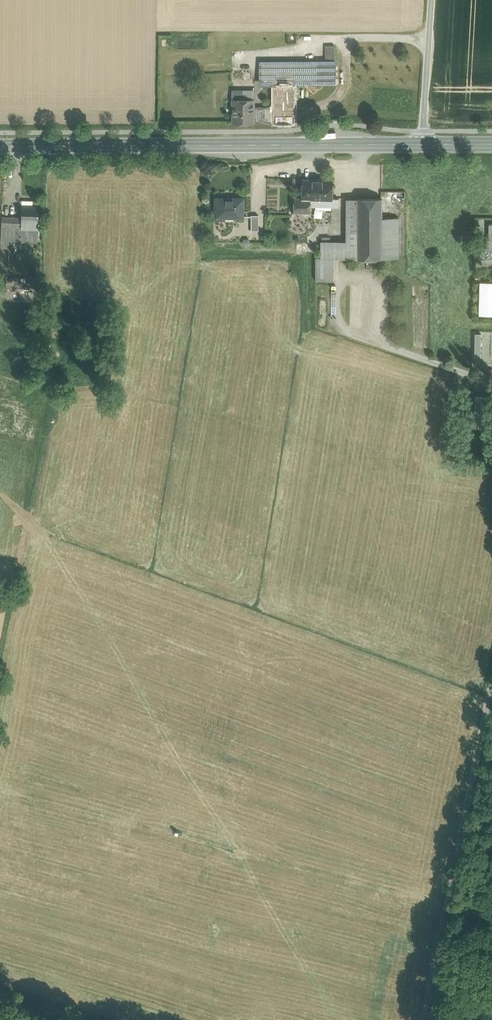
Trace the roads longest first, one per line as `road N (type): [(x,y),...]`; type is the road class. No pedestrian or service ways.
road 1 (primary): [(0,145),(425,144)]
road 2 (track): [(491,679),(418,1019)]
road 3 (track): [(491,379),(355,333),(342,316),(343,284)]
road 4 (tertiary): [(425,144),(432,0)]

